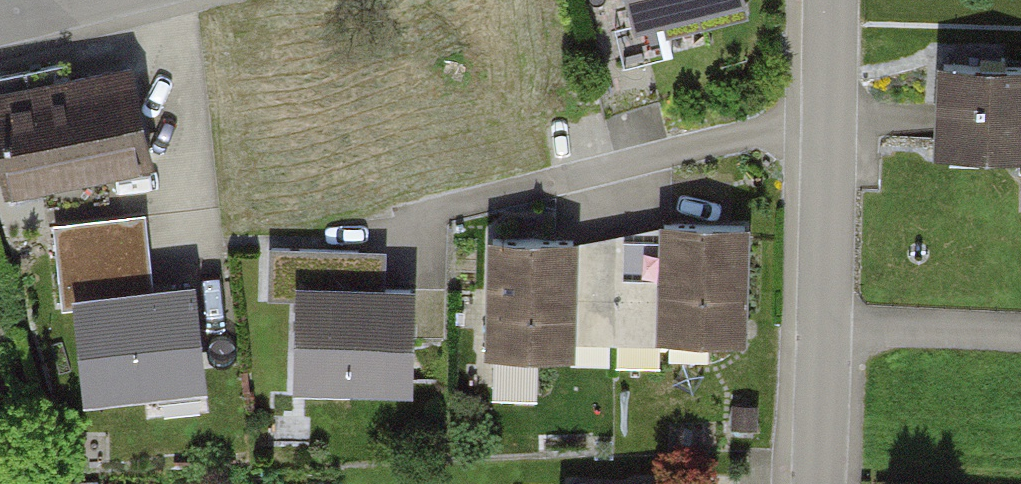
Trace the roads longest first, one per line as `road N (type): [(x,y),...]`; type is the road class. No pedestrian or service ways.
road 1 (residential): [(823,322),(831,0)]
road 2 (unclassified): [(823,322),(1020,334)]
road 3 (residential): [(816,483),(823,322)]

